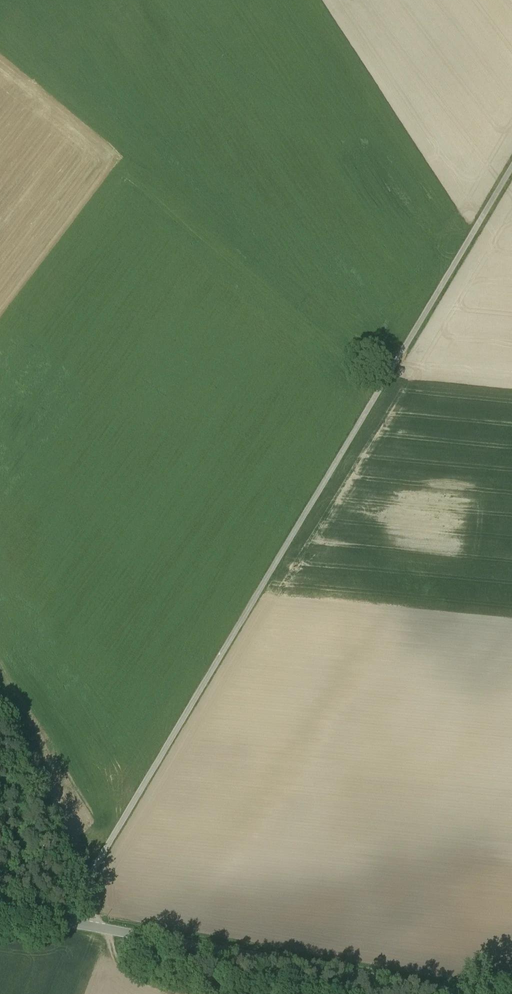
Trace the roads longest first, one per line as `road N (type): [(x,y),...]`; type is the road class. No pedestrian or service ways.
road 1 (tertiary): [(0,908),(455,993)]
road 2 (track): [(85,885),(0,706)]

